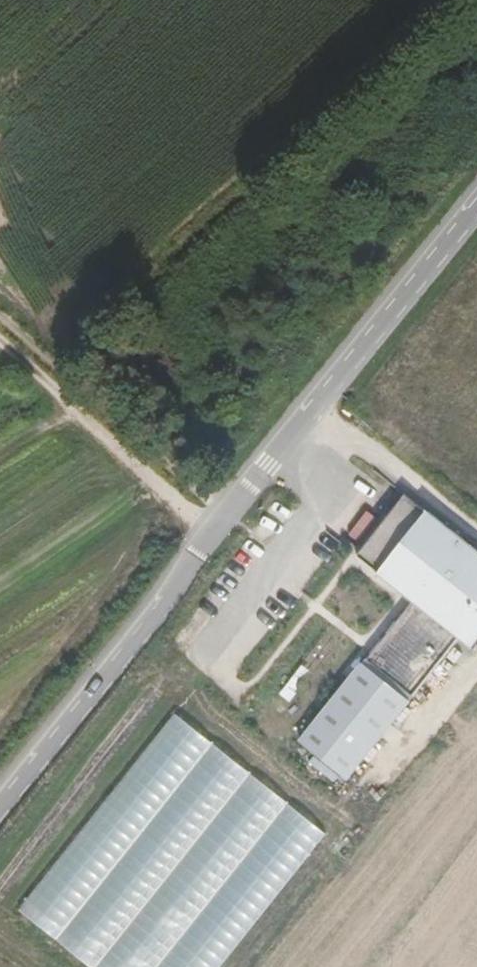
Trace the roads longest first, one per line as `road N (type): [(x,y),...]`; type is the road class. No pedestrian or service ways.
road 1 (unclassified): [(476,204),(0,791)]
road 2 (track): [(325,440),(361,445),(476,532)]
road 3 (track): [(476,663),(374,784)]

